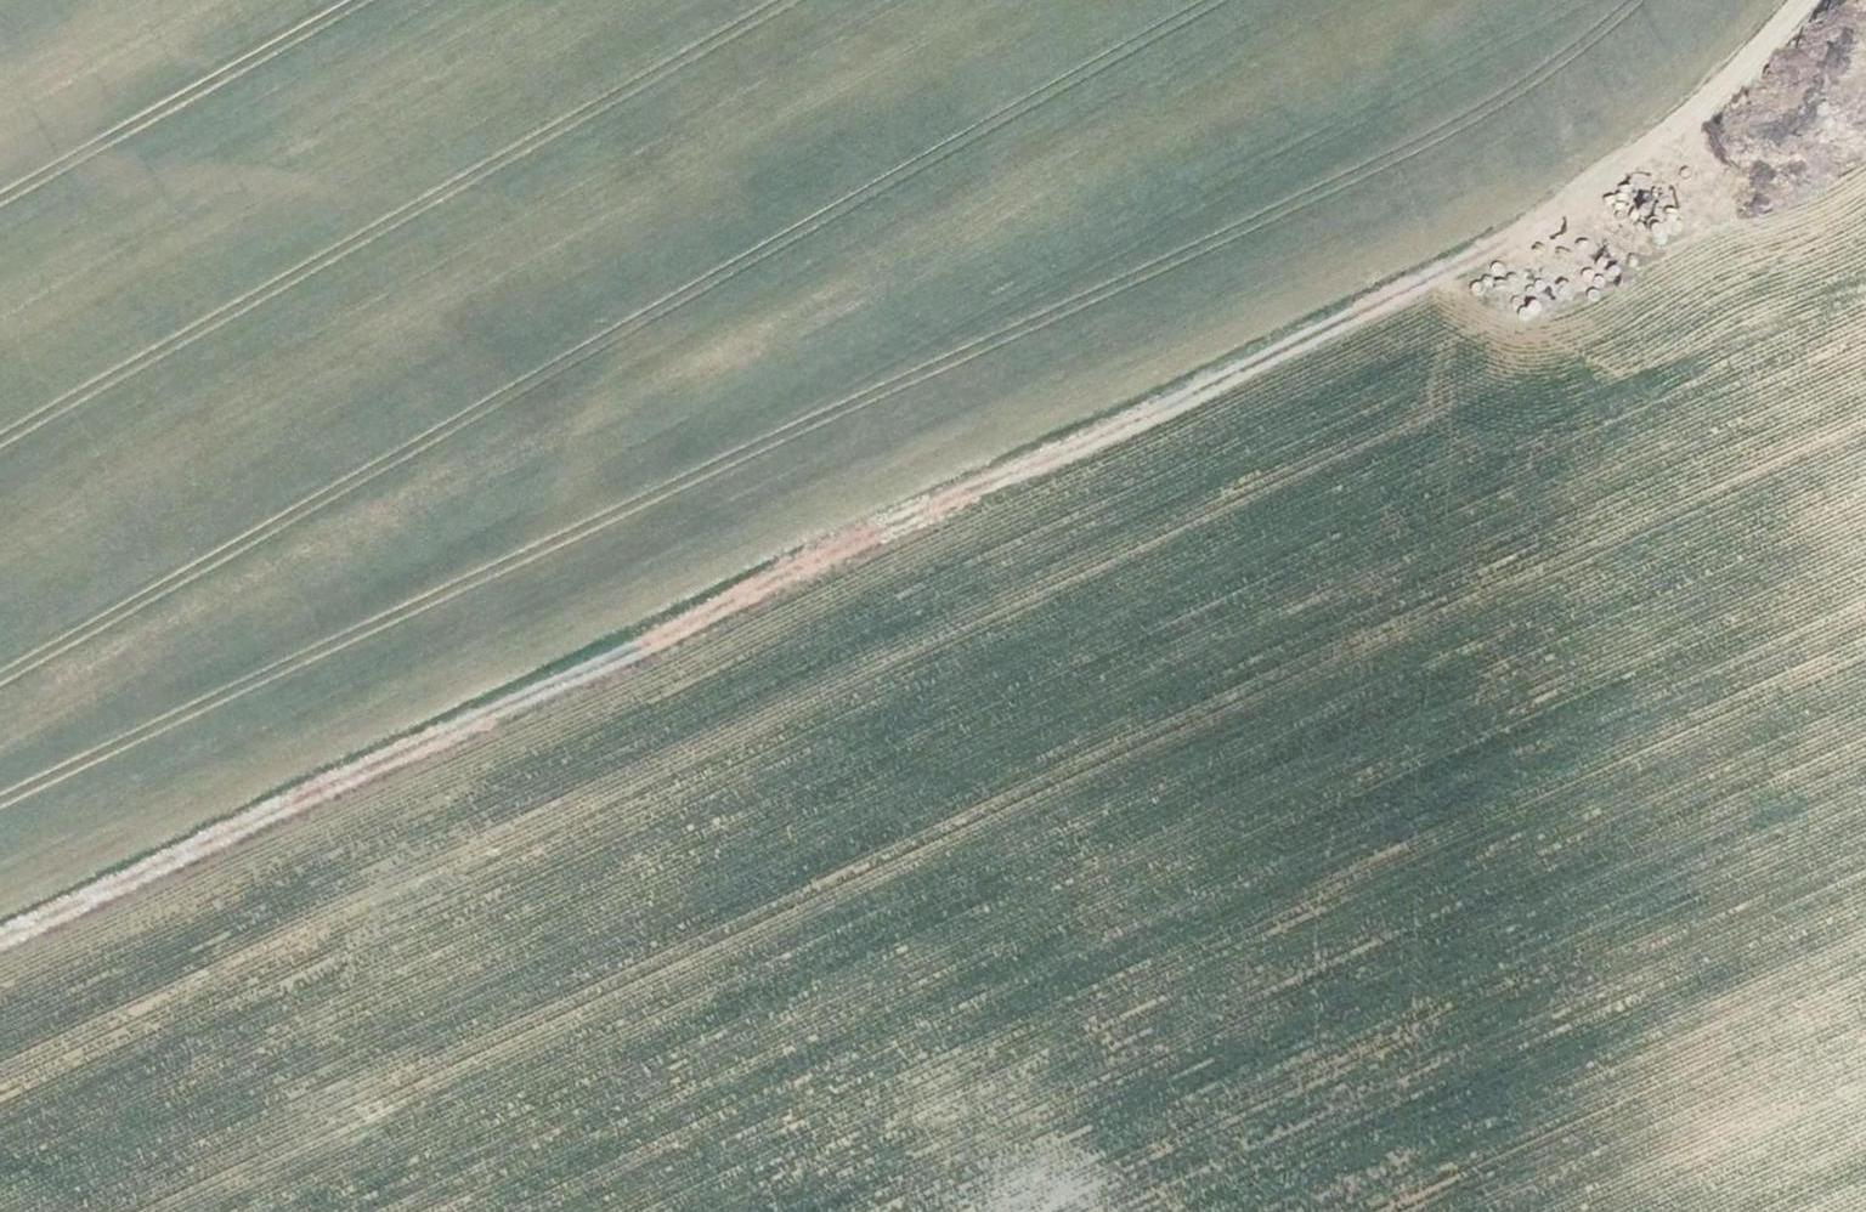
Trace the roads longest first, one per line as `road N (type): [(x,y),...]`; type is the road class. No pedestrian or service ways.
road 1 (track): [(1806,0),(1620,173),(1531,231),(1068,448),(860,529),(664,633),(0,943)]

